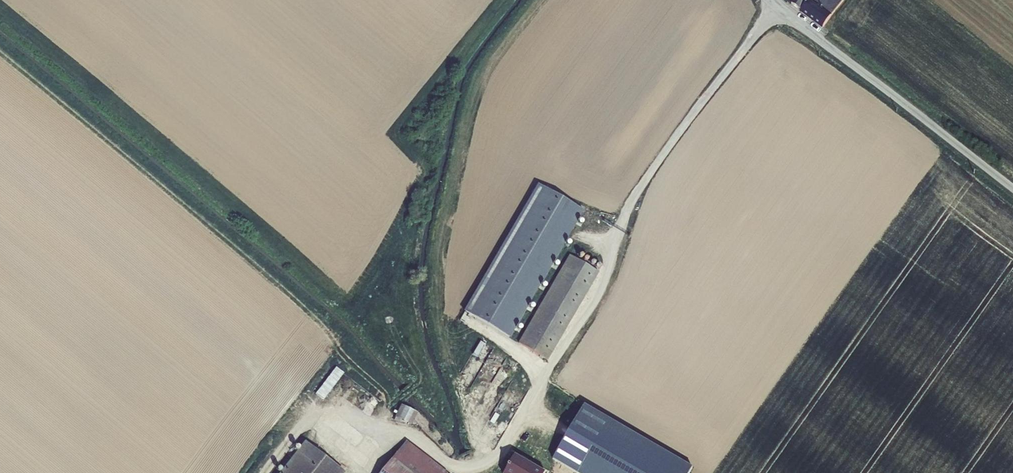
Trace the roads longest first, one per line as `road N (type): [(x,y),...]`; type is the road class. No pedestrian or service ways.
road 1 (track): [(779,4),(642,188),(594,304),(503,449),(485,462),(454,468)]
road 2 (unclassified): [(776,0),(1012,187)]

